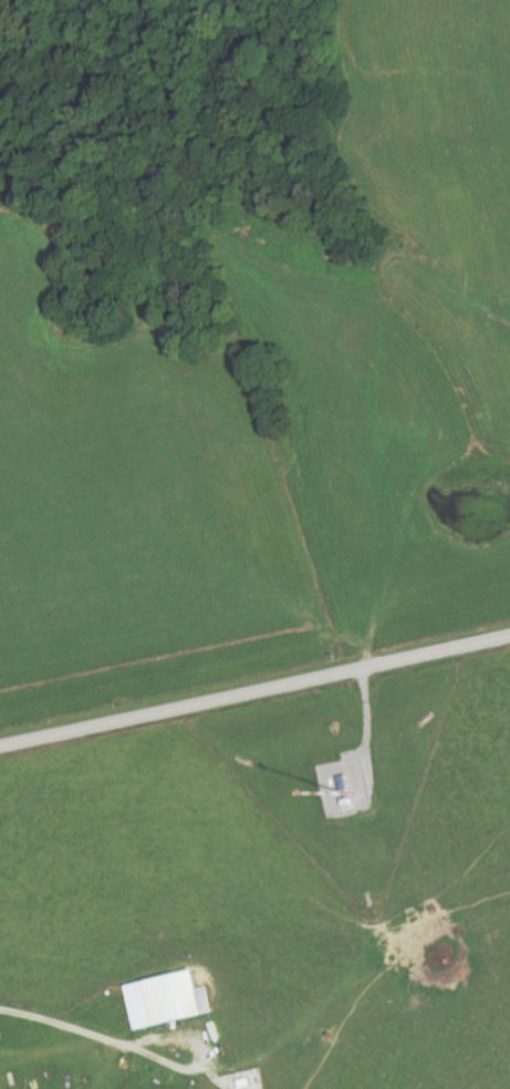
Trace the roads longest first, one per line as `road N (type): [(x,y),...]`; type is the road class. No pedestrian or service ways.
road 1 (secondary): [(509,639),(0,750)]

